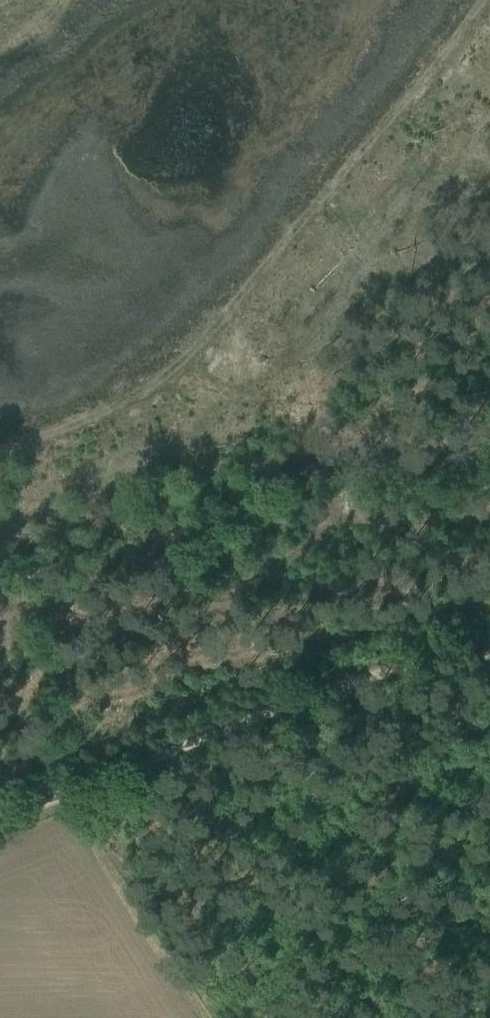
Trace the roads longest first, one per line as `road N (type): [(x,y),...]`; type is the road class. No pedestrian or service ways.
road 1 (track): [(0,818),(337,686),(489,657)]

